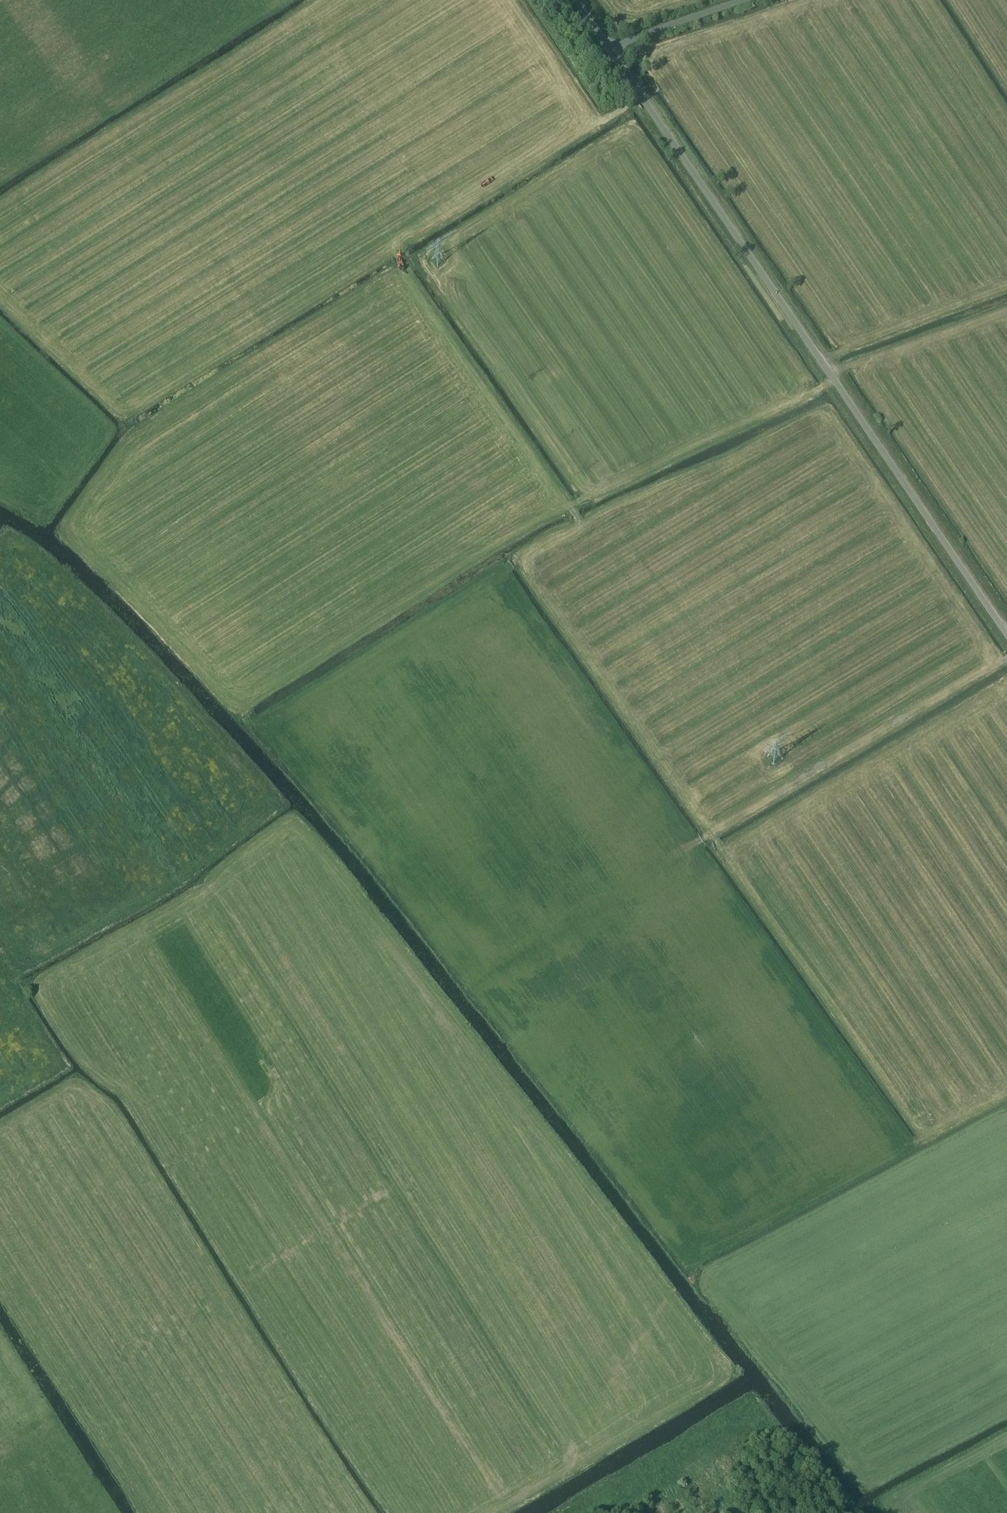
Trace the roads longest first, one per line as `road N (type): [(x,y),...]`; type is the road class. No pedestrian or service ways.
road 1 (unclassified): [(1006,636),(576,0)]

